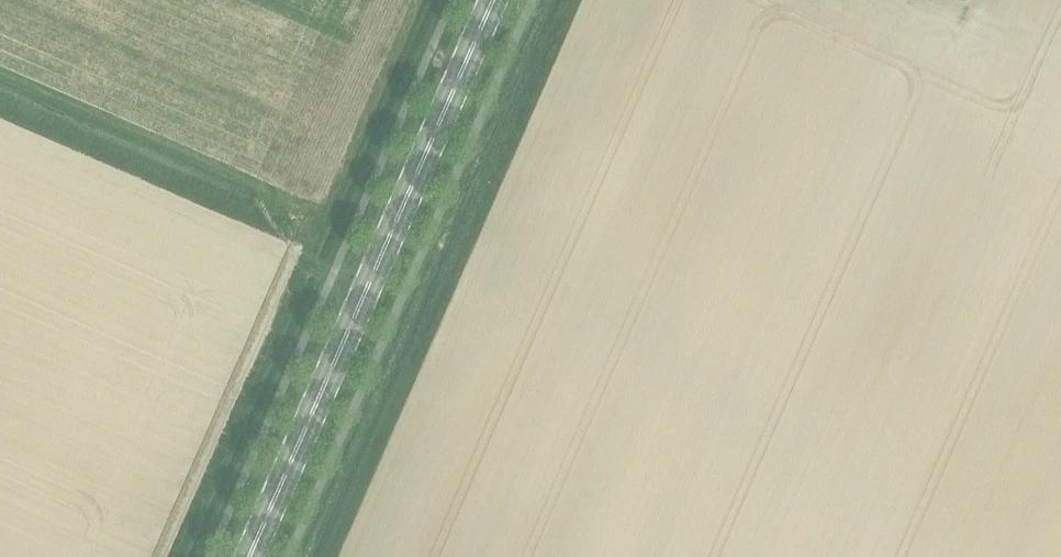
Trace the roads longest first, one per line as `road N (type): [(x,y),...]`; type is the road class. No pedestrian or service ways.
road 1 (secondary): [(250,556),(494,0)]

